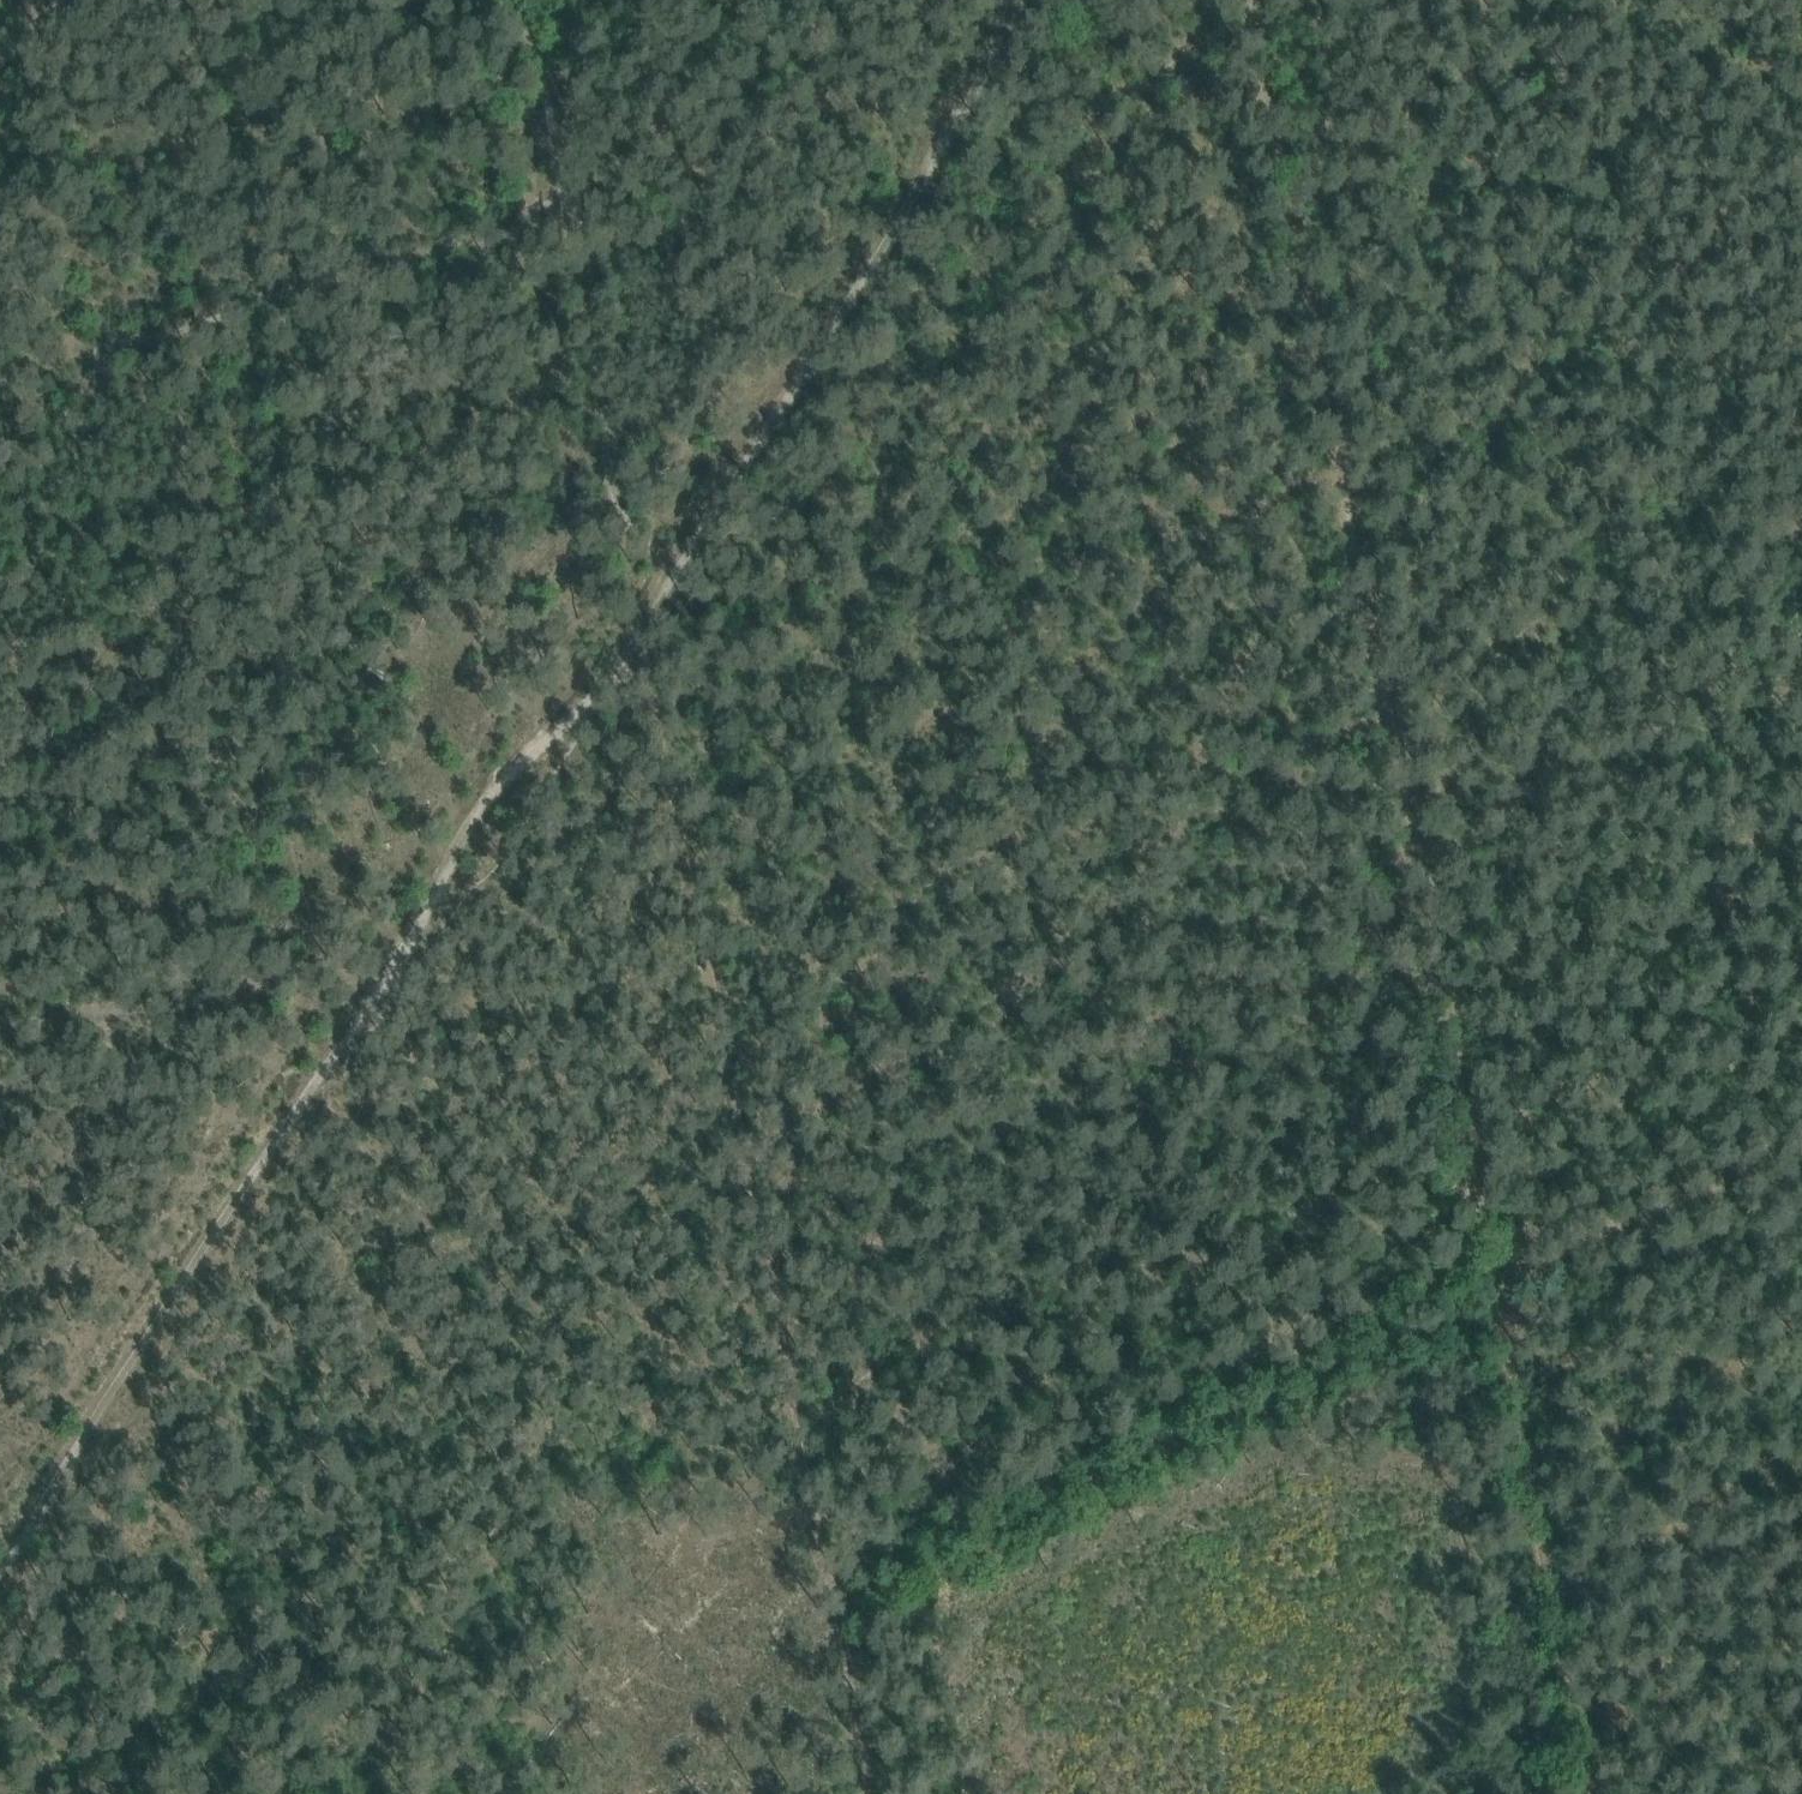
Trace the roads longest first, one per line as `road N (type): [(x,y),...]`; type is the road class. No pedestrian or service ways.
road 1 (track): [(0,1577),(120,1376),(393,966),(489,799),(513,766),(592,702),(1041,0)]
road 2 (track): [(1600,1793),(1525,1270),(1333,392),(1258,0)]
road 3 (track): [(1801,1142),(1525,1270)]

